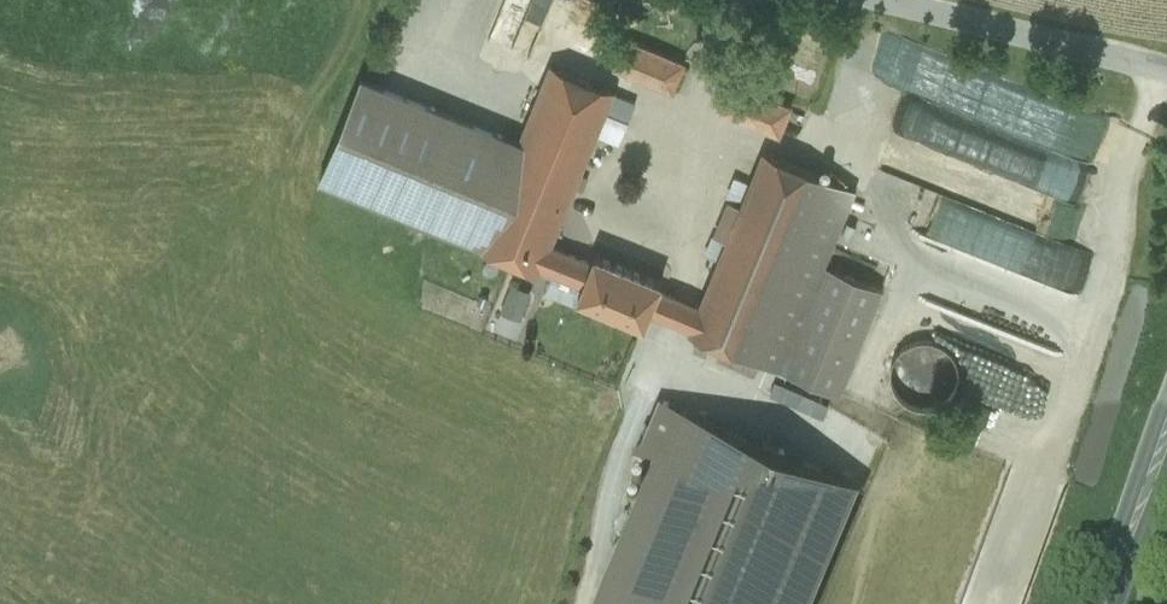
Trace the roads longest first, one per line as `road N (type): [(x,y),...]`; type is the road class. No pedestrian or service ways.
road 1 (unclassified): [(1166,68),(888,0)]
road 2 (primary): [(1106,603),(1166,441)]

